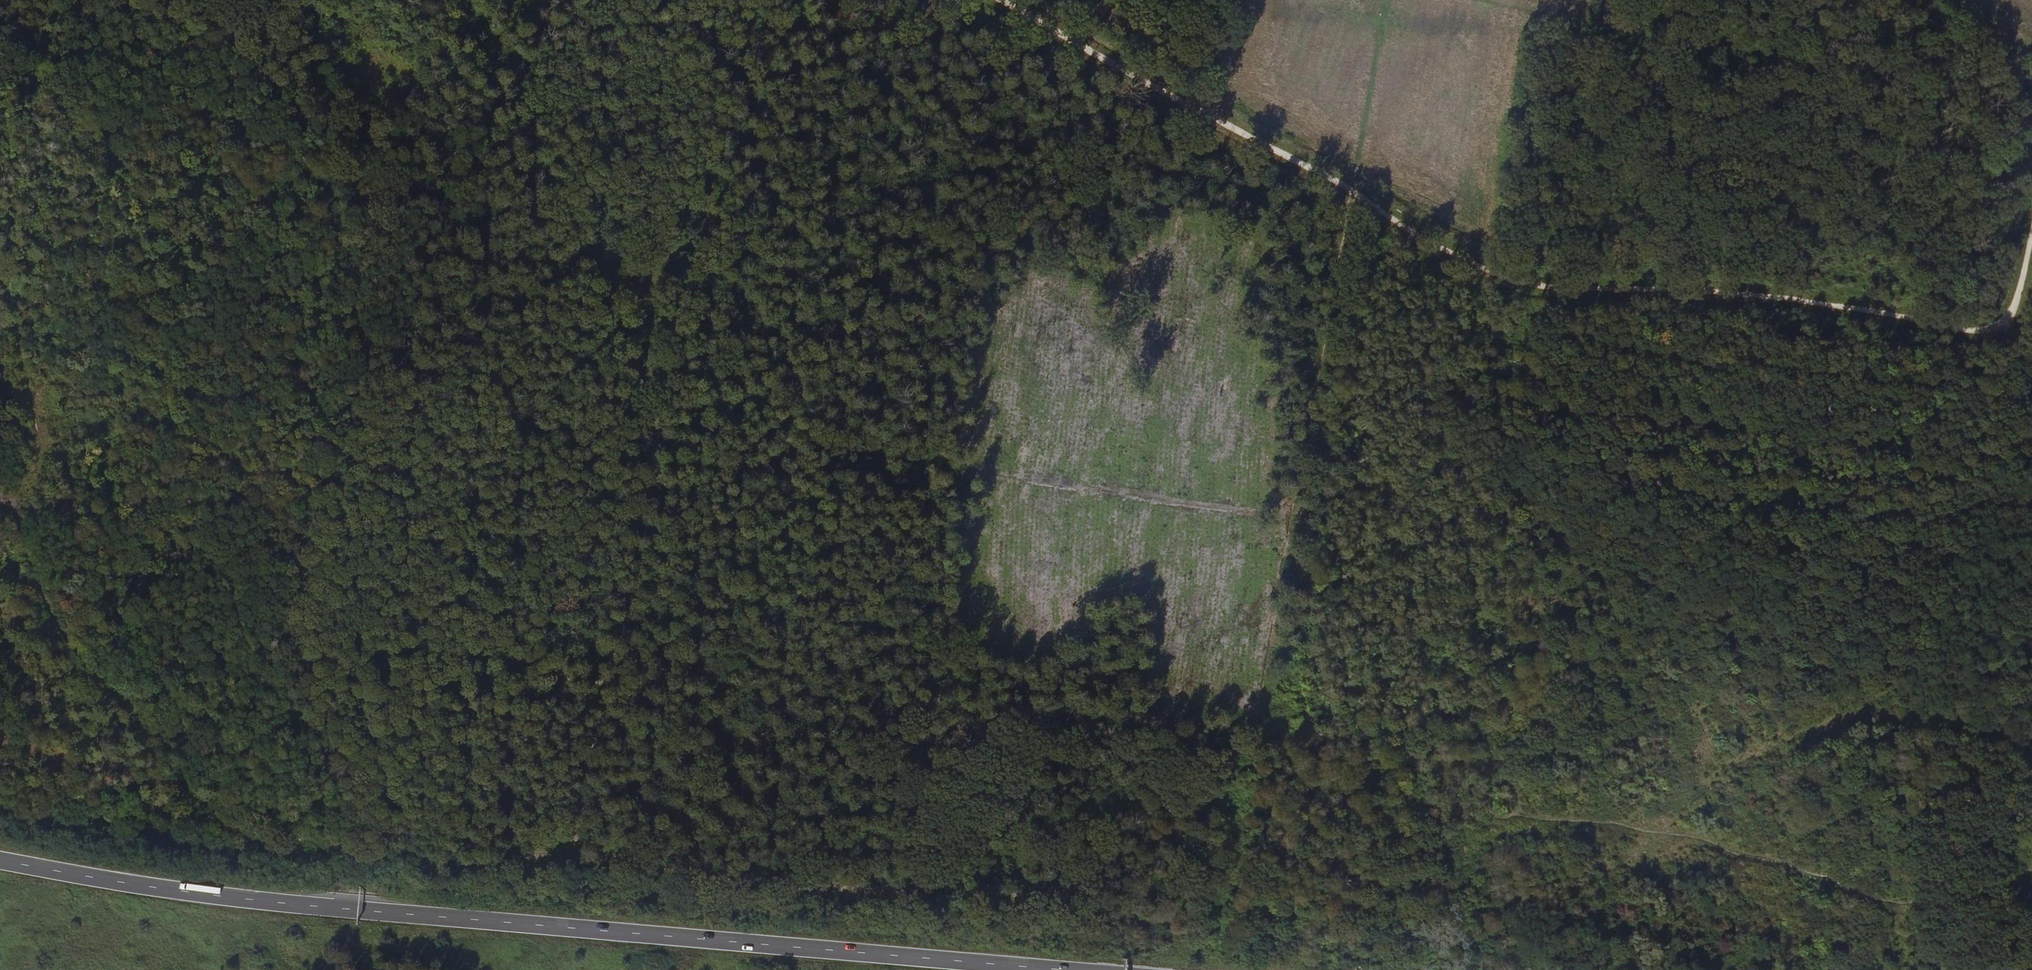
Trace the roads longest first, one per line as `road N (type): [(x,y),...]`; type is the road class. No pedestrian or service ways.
road 1 (track): [(1031,0),(1350,192),(1457,266),(1528,286),(1835,304),(1991,333),(2007,323),(2031,231)]
road 2 (trunk): [(1064,969),(314,907),(0,860)]
road 3 (track): [(577,809),(600,675),(663,422),(619,295),(476,44),(461,0)]
road 4 (track): [(1385,0),(1356,162)]

